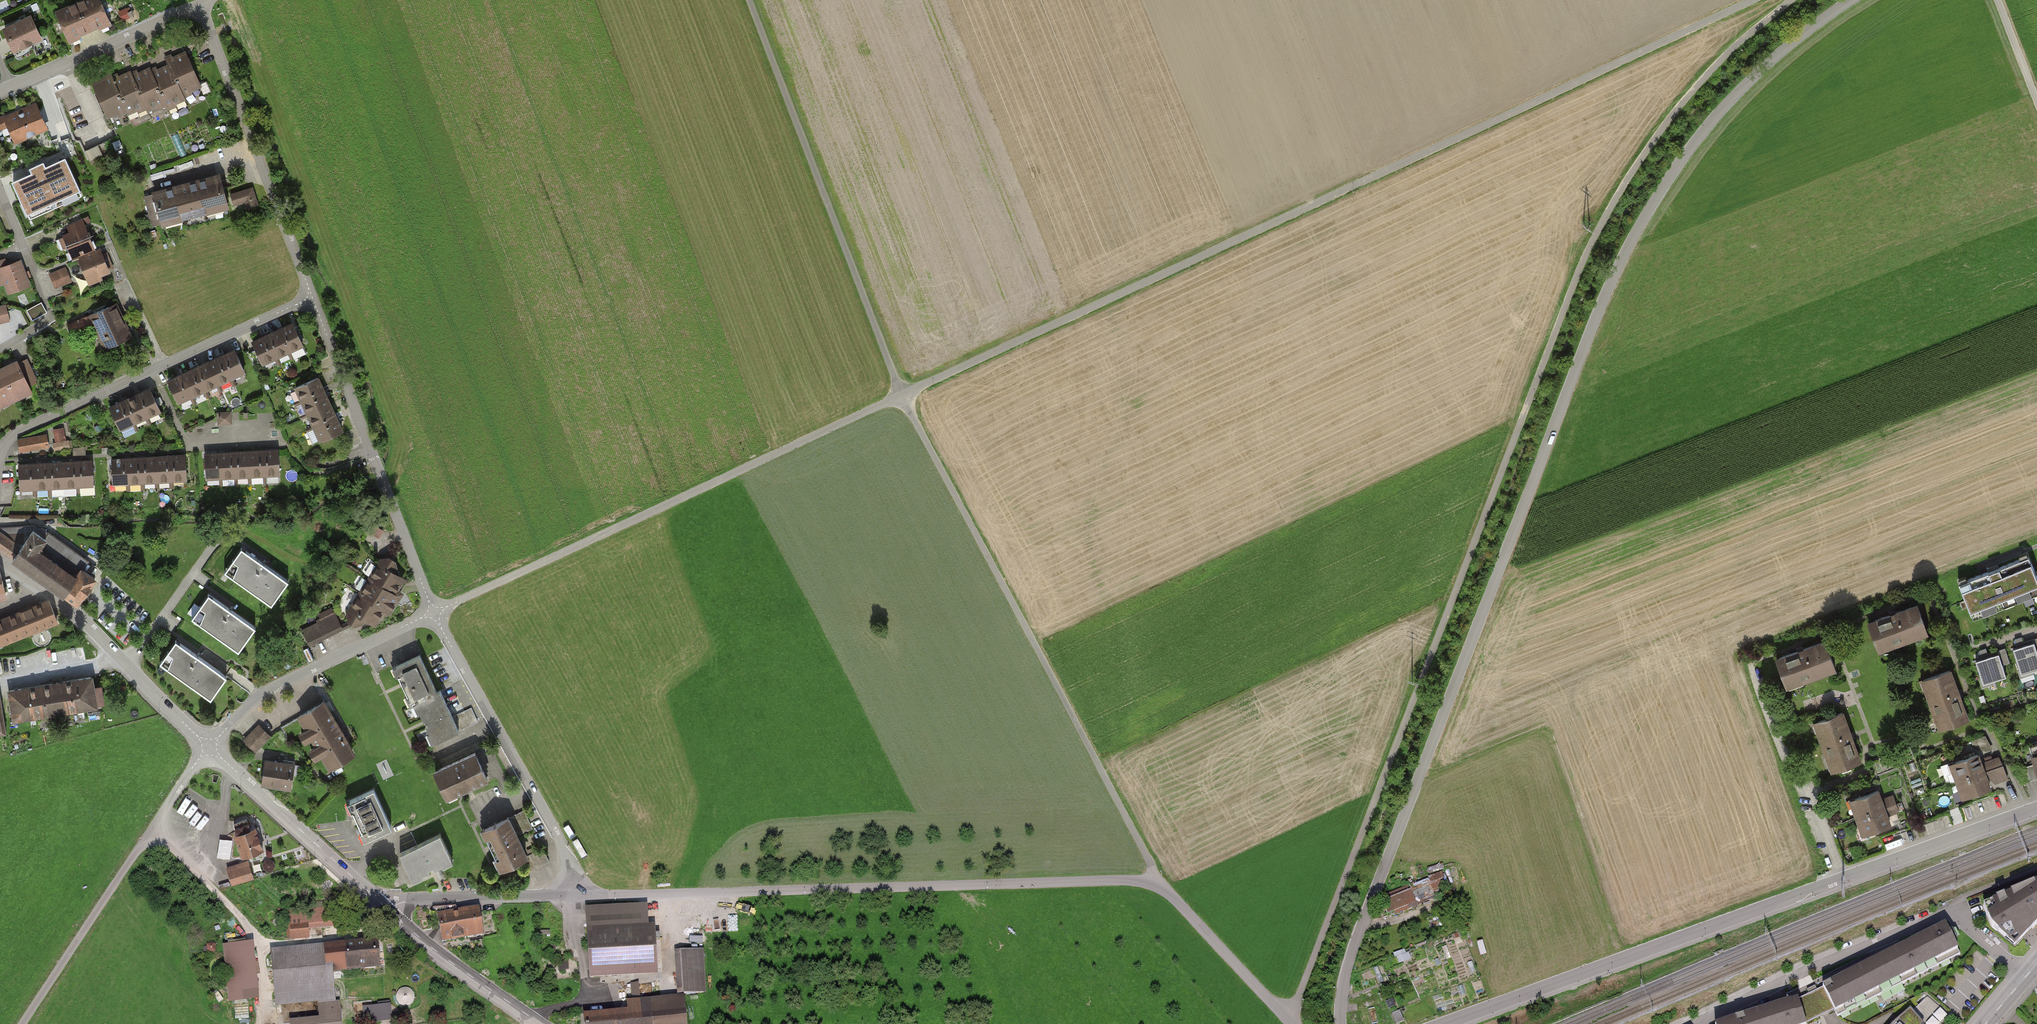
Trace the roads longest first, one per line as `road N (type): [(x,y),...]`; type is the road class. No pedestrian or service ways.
road 1 (track): [(460,601),(1753,0)]
road 2 (unclassified): [(1852,0),(1781,52),(1711,123),(1620,263),(1376,888),(1353,956),(1342,1023)]
road 3 (track): [(1288,1021),(1600,224),(1688,96),(1790,0)]
road 4 (track): [(1154,883),(902,397),(749,0)]
road 5 (residential): [(2036,810),(1447,1023)]
road 6 (residential): [(573,895),(1154,883)]
road 7 (residential): [(2025,977),(1954,913),(1694,1023)]
road 8 (residential): [(0,456),(20,431),(313,298)]
road 9 (residential): [(433,612),(313,298)]
road 10 (unclassified): [(209,747),(24,1023)]
road 11 (residential): [(573,895),(564,847),(433,612)]
road 12 (residential): [(313,298),(201,4)]
road 13 (tertiary): [(209,747),(63,603),(0,558)]
road 14 (residential): [(209,747),(278,687),(433,612)]
road 15 (tertiary): [(389,911),(209,747)]
road 16 (residential): [(0,94),(201,4)]
road 17 (residential): [(1291,1023),(1154,883)]
road 18 (tertiary): [(541,1023),(389,911)]
road 19 (residential): [(389,911),(417,901),(573,895)]

